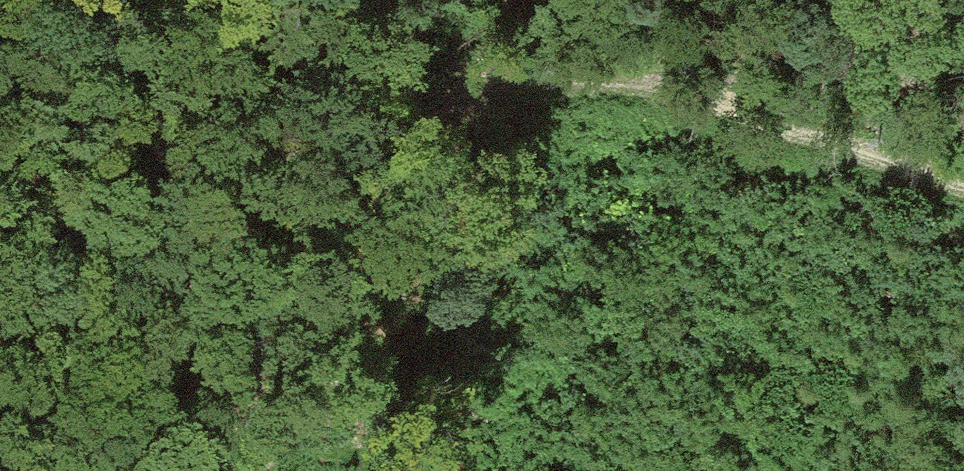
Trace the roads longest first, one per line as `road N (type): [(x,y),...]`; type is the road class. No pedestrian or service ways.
road 1 (track): [(0,300),(107,278),(388,123),(521,100),(749,126)]
road 2 (track): [(466,109),(403,79),(215,48),(75,41),(0,21)]
road 3 (track): [(963,194),(749,126)]

